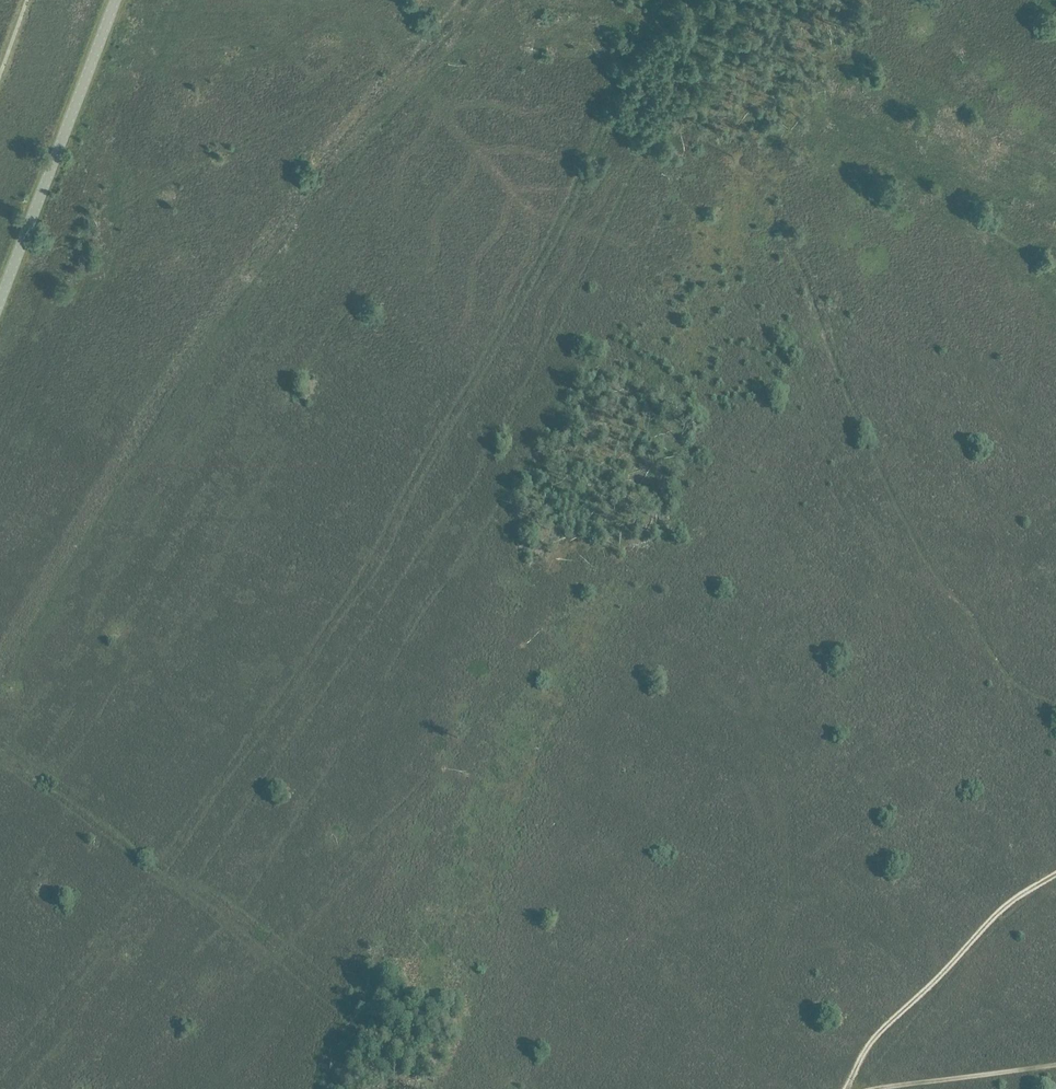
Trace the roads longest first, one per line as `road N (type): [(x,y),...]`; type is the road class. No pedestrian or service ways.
road 1 (tertiary): [(0,301),(115,0)]
road 2 (track): [(848,1088),(884,1027),(998,913),(1055,874)]

